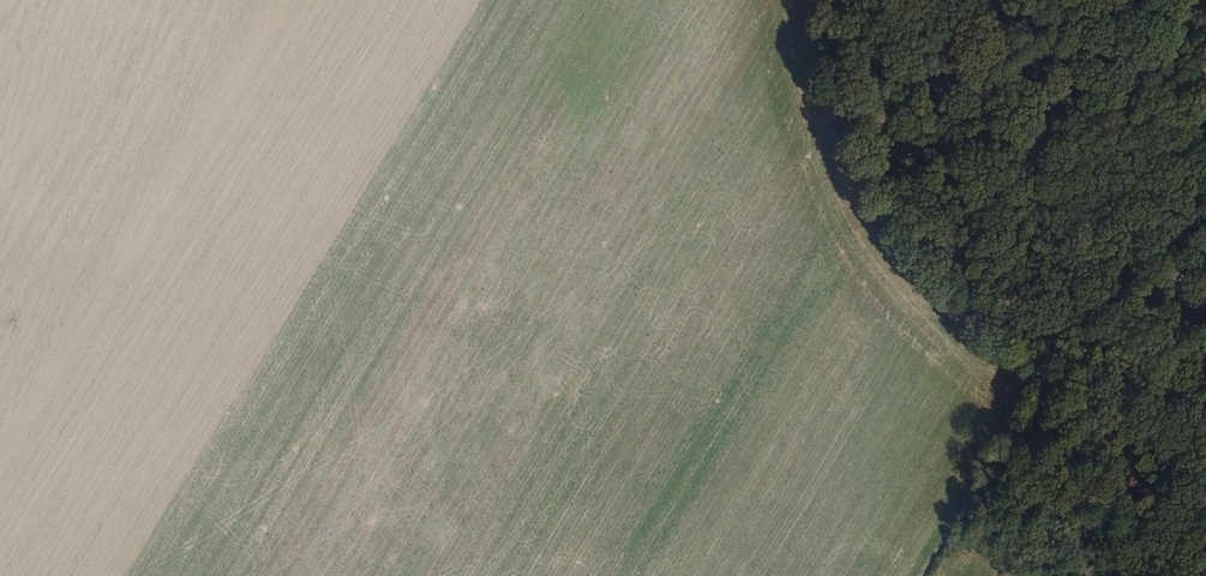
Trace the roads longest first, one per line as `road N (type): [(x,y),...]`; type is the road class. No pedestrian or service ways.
road 1 (track): [(1178,281),(1156,188),(1057,0)]
road 2 (track): [(1205,575),(1201,398),(1178,281)]

